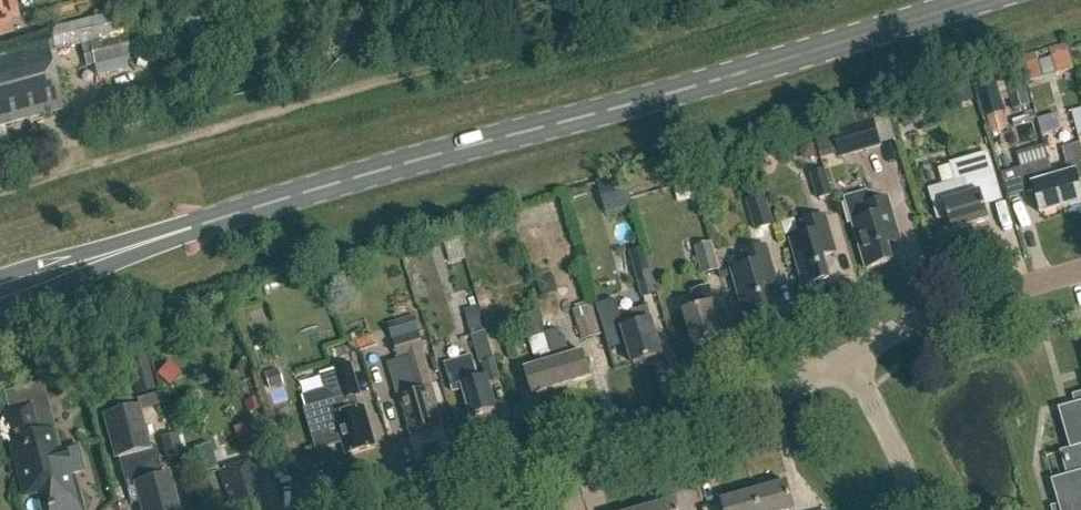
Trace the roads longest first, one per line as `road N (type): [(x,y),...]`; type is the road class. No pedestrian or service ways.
road 1 (primary): [(182,231),(972,0)]
road 2 (track): [(0,186),(649,0)]
road 3 (residential): [(397,509),(712,420),(849,357)]
road 4 (residential): [(849,357),(928,316),(1080,271)]
road 5 (primary): [(0,308),(182,231)]
road 6 (primary): [(182,231),(0,277)]
road 7 (residential): [(917,509),(849,357)]

